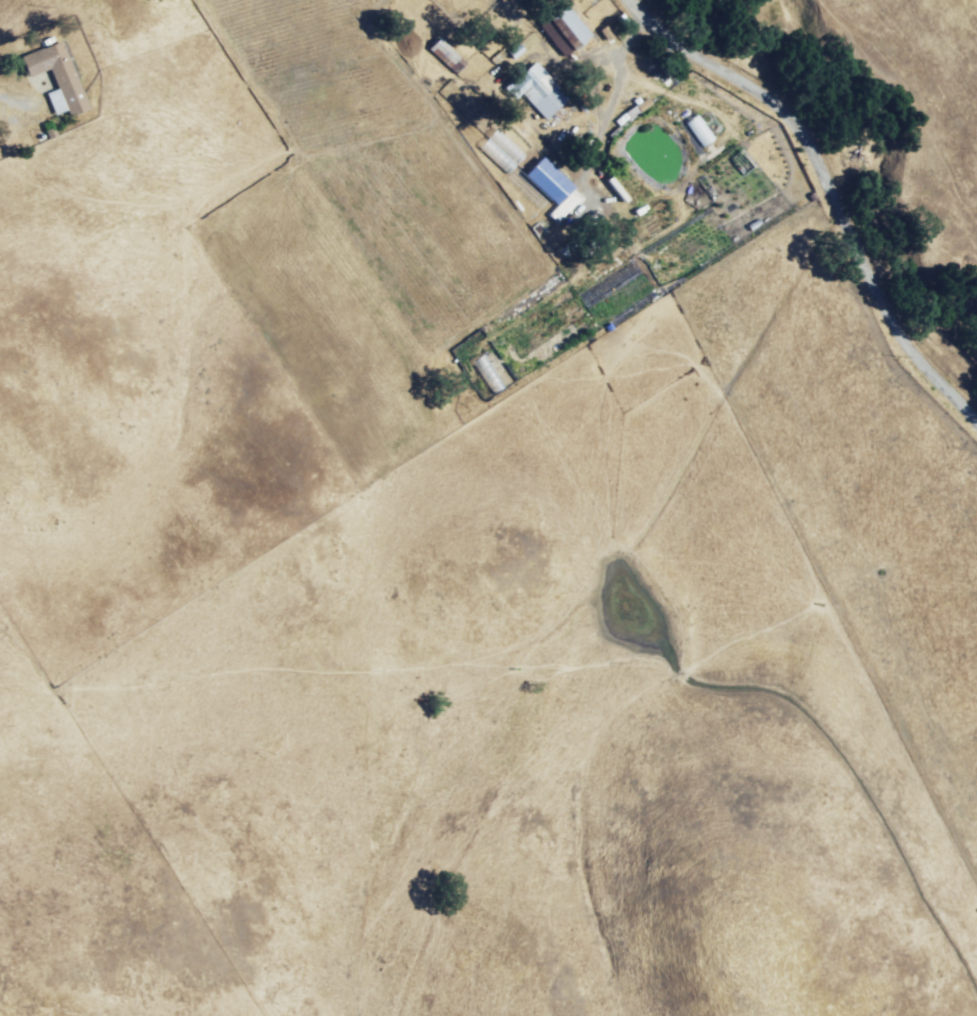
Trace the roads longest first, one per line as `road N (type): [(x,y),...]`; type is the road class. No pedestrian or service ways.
road 1 (residential): [(976,462),(874,344),(774,112),(664,44),(620,0)]

